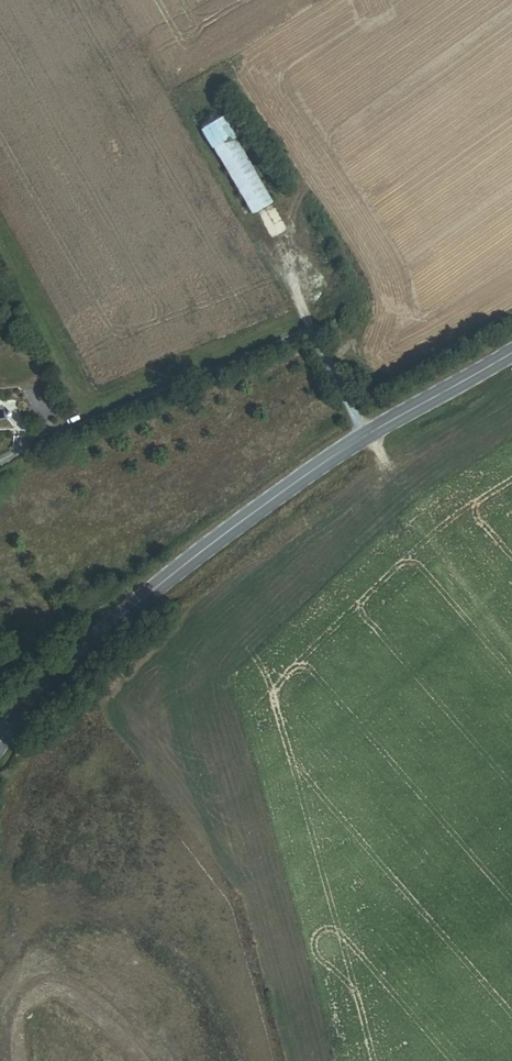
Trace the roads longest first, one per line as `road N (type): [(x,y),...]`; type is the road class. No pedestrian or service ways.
road 1 (secondary): [(0,738),(168,580),(365,434),(511,352)]

